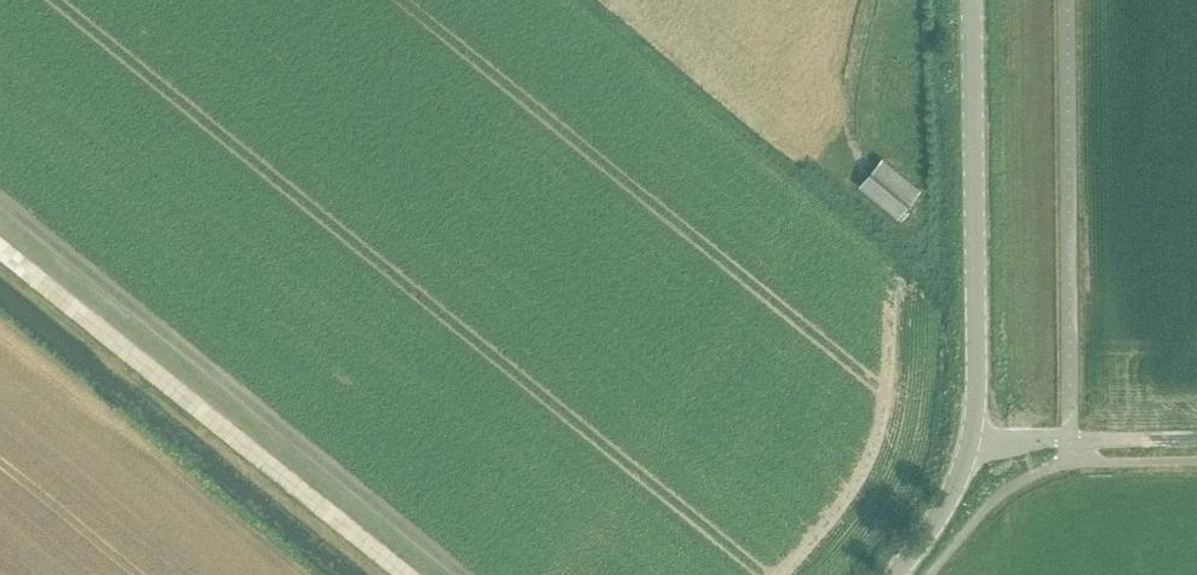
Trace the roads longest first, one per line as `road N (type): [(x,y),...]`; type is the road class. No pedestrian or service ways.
road 1 (tertiary): [(893,574),(951,496),(971,441),(978,373),(973,0)]
road 2 (track): [(437,574),(0,216)]
road 3 (track): [(971,441),(1196,438)]

